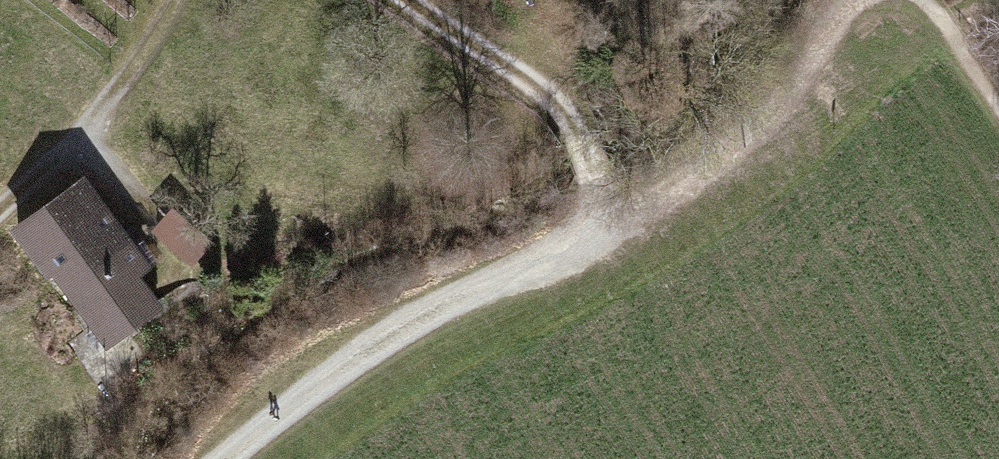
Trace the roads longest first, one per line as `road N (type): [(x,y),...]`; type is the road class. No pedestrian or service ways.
road 1 (track): [(850,0),(805,75),(736,142),(615,223),(375,335),(222,458)]
road 2 (track): [(615,223),(577,133),(550,100),(407,0)]
road 3 (track): [(0,203),(93,114),(166,0)]

